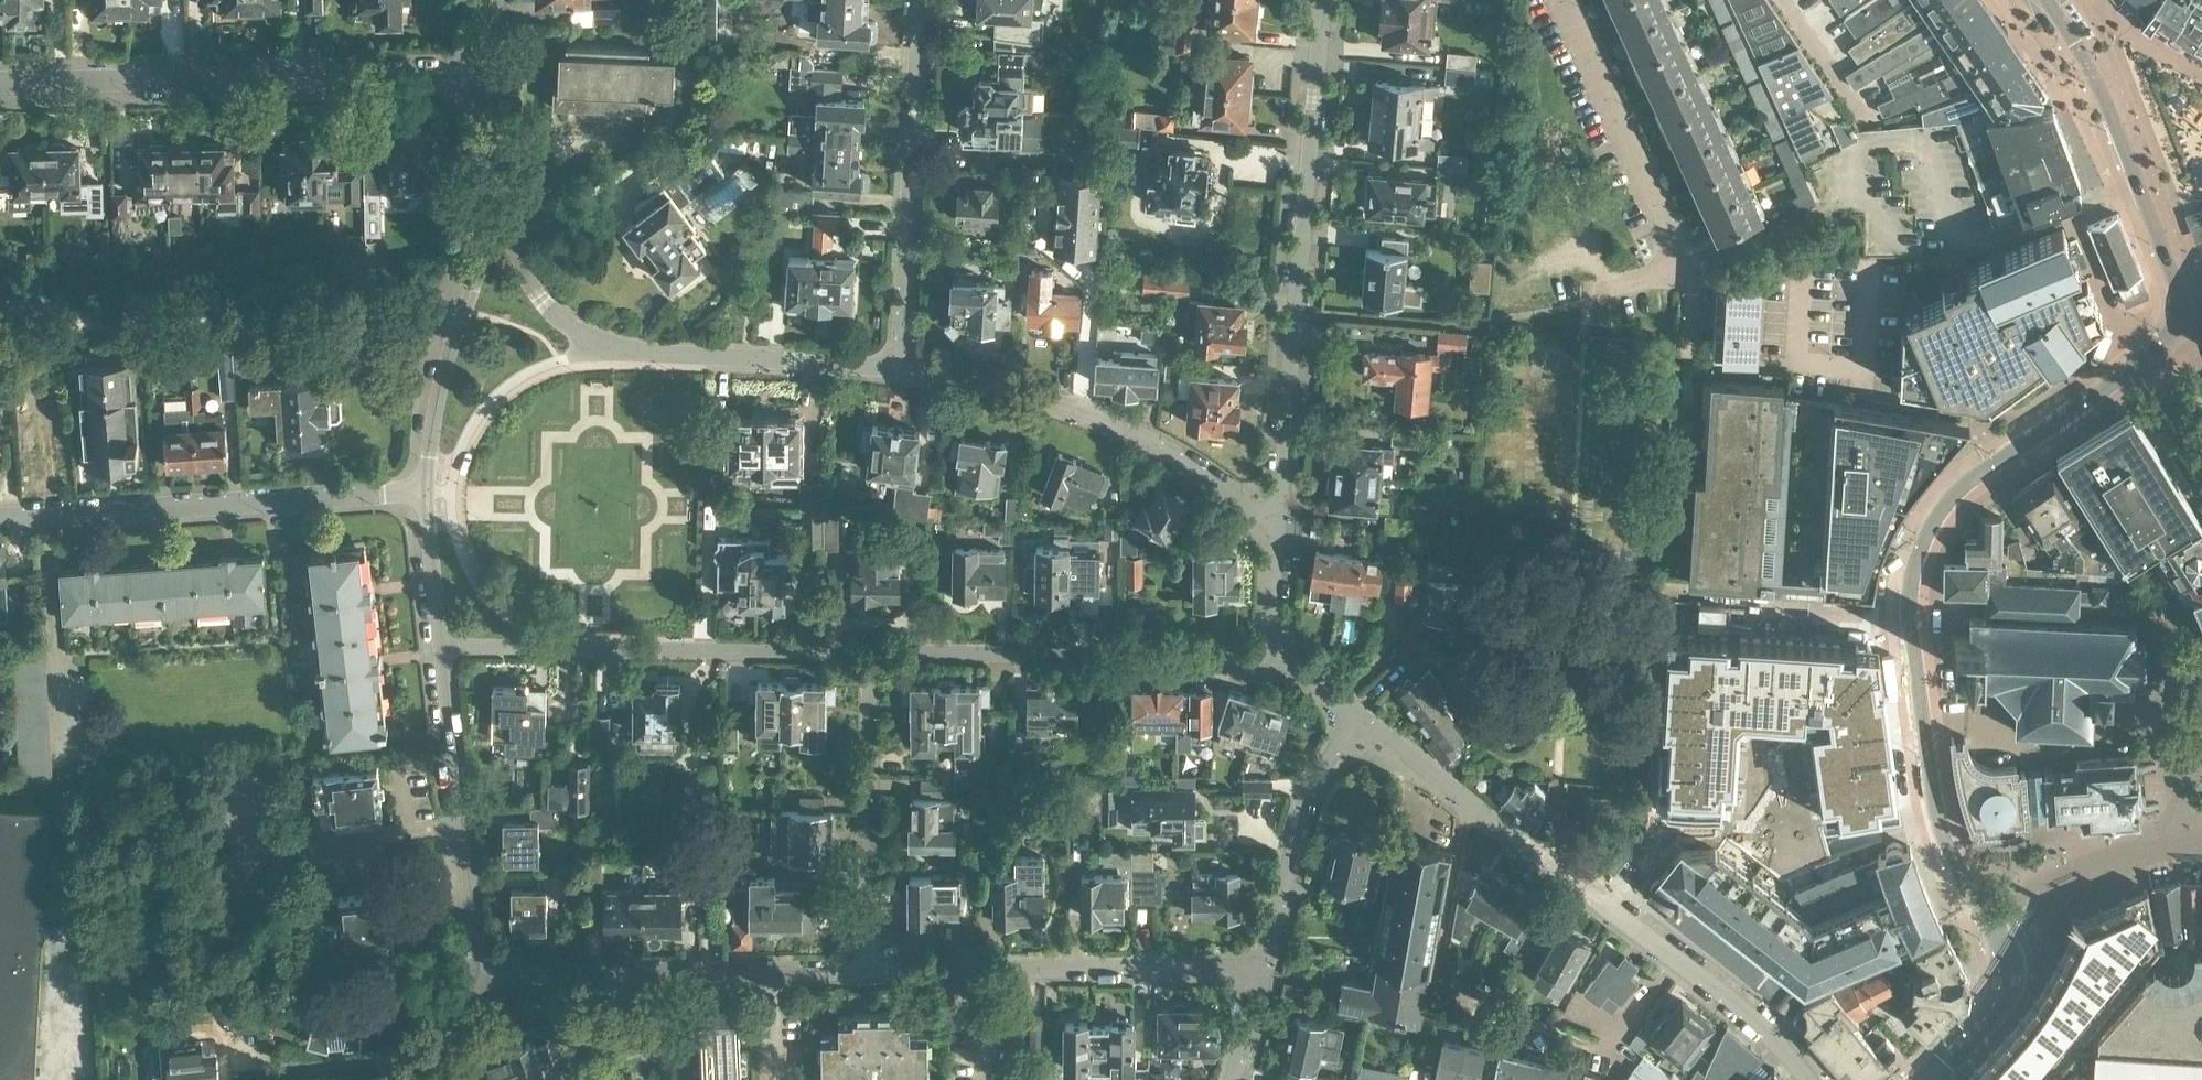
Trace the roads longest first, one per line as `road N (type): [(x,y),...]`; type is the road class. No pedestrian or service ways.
road 1 (secondary): [(2045,0),(2092,72),(2180,309),(2167,341),(1958,488),(1940,510),(1912,576),(1913,674),(1937,815),(2010,953)]
road 2 (residential): [(1367,723),(1499,837),(1640,921),(1811,1079)]
road 3 (residential): [(1321,0),(1280,522)]
road 4 (residential): [(0,83),(497,73)]
road 5 (residential): [(503,213),(529,282),(597,347),(900,369)]
road 6 (residential): [(870,653),(443,648)]
road 7 (residential): [(0,522),(425,493)]
road 8 (residential): [(900,369),(1007,390),(1092,418),(1189,463),(1280,522)]
road 9 (residential): [(1279,660),(870,653)]
road 10 (residential): [(1260,969),(866,971)]
road 11 (residential): [(866,971),(481,972)]
road 12 (residential): [(929,0),(900,369)]
road 13 (residential): [(443,648),(481,972)]
road 14 (residential): [(866,971),(870,653)]
road 15 (residential): [(503,213),(447,365),(425,493)]
road 16 (residential): [(1679,268),(1567,0)]
road 17 (residential): [(1367,723),(1334,762),(1260,969)]
road 18 (residential): [(1679,268),(1694,278),(1687,359),(1762,365)]
road 19 (residential): [(2015,927),(2092,863),(2153,840)]
road 20 (residential): [(425,493),(443,648)]
road 21 (secondary): [(2010,953),(2001,999),(1929,1079)]
road 22 (residential): [(497,73),(503,213)]
road 23 (residential): [(1280,522),(1271,633),(1279,660)]
road 24 (residential): [(481,972),(407,1079)]

